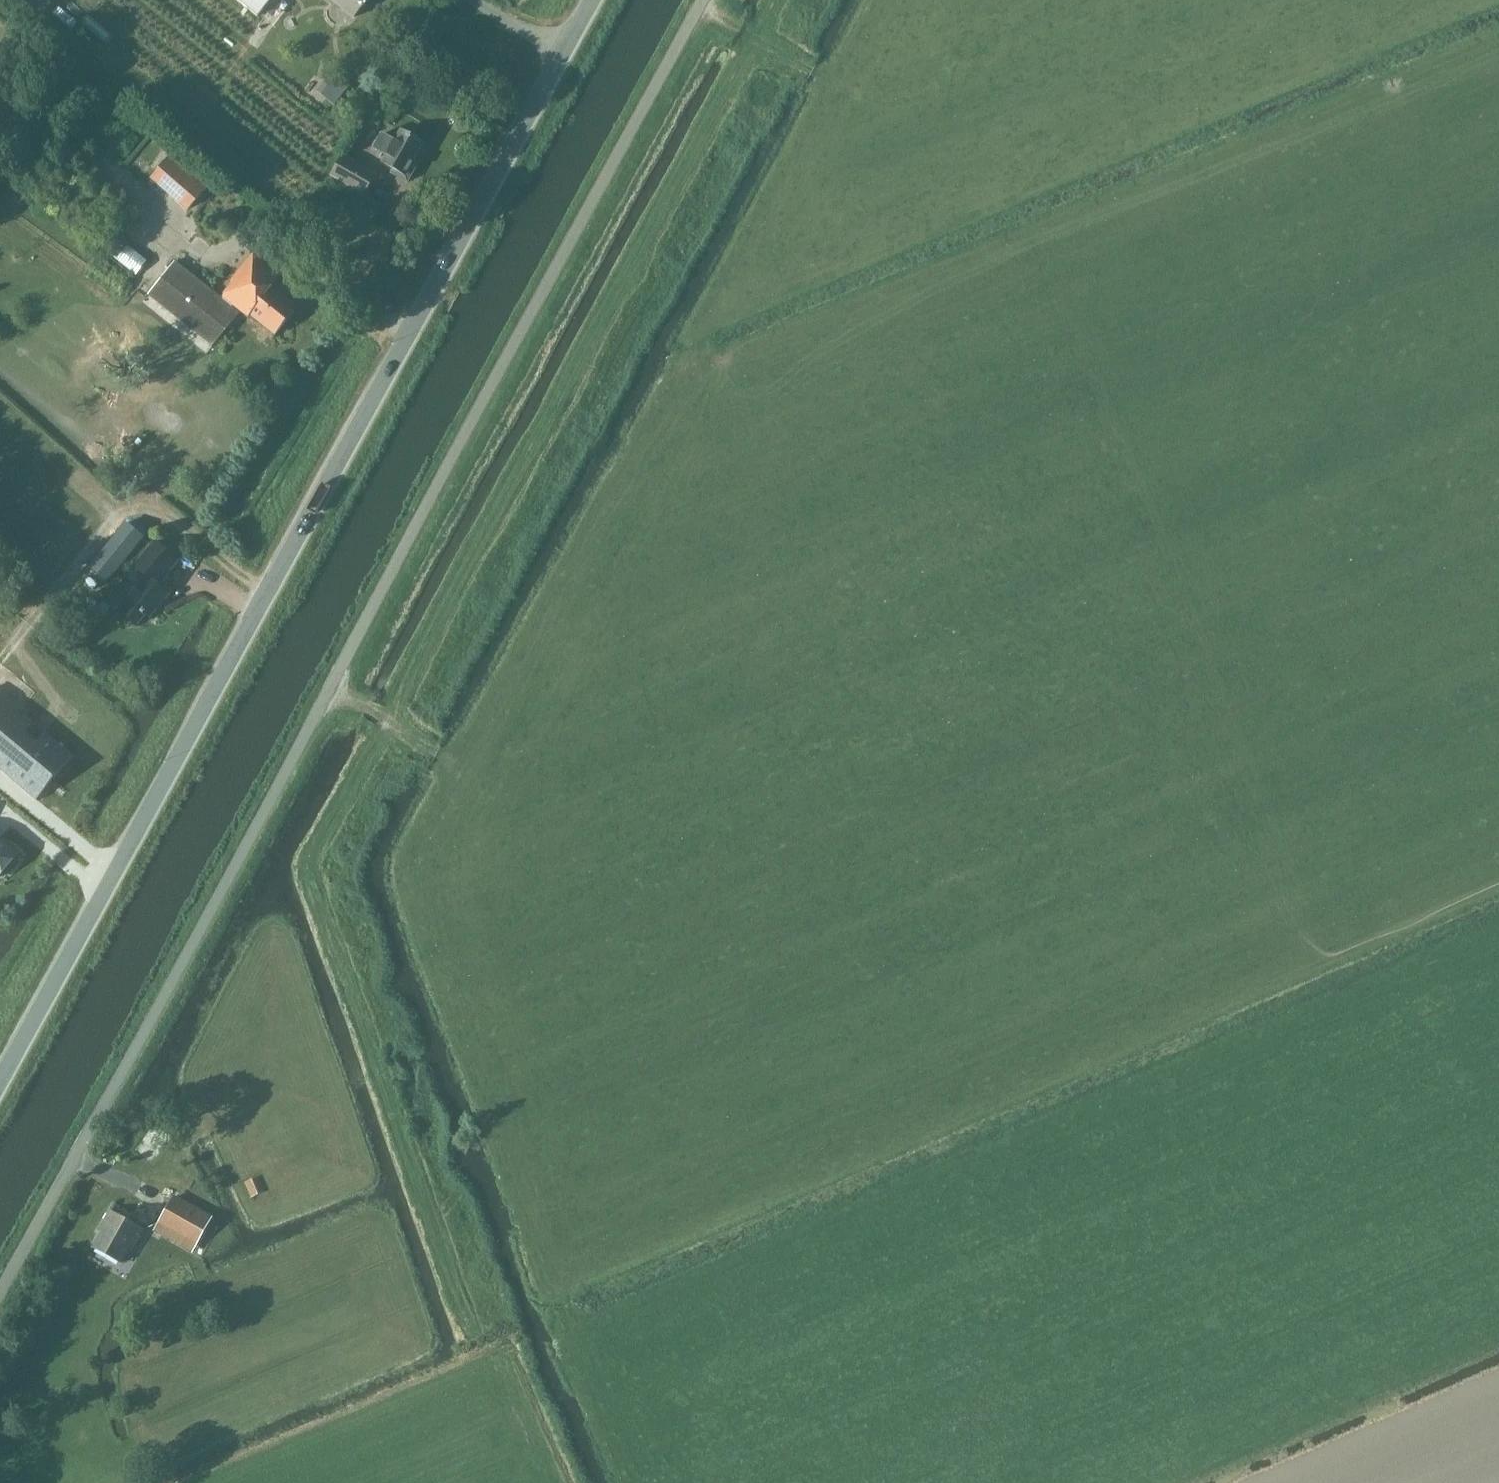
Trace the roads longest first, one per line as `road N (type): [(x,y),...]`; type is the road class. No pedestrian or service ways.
road 1 (unclassified): [(0,1293),(702,0)]
road 2 (tertiary): [(0,1074),(592,0)]
road 3 (track): [(424,856),(459,775),(329,687)]
road 4 (track): [(845,97),(695,13)]

